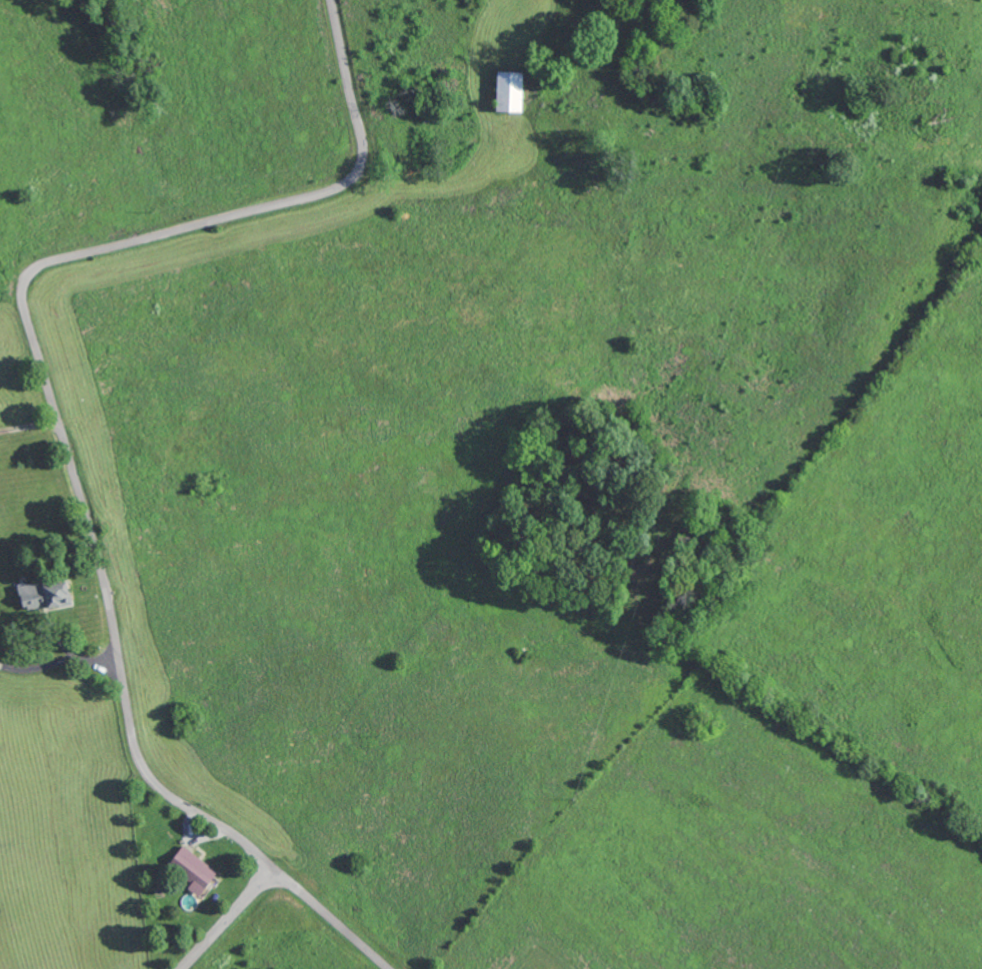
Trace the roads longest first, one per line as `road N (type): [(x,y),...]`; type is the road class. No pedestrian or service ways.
road 1 (residential): [(279,871),(176,799),(144,765),(107,583),(24,289),(30,274),(59,258),(313,197),(349,181),(360,168),(362,136),(331,0)]
road 2 (residential): [(391,968),(279,871)]
road 3 (residential): [(184,968),(279,871)]

